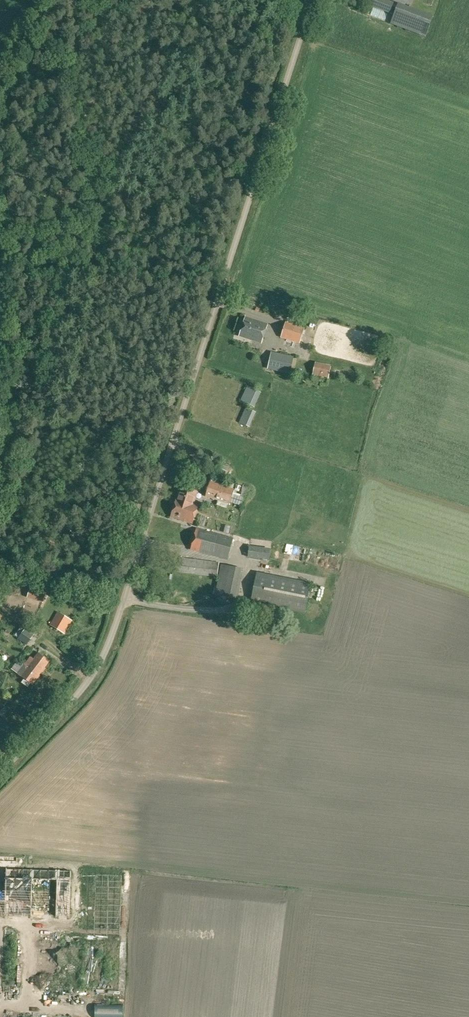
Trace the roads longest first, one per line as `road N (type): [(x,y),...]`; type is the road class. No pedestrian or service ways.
road 1 (unclassified): [(0,768),(94,675),(113,640),(311,0)]

